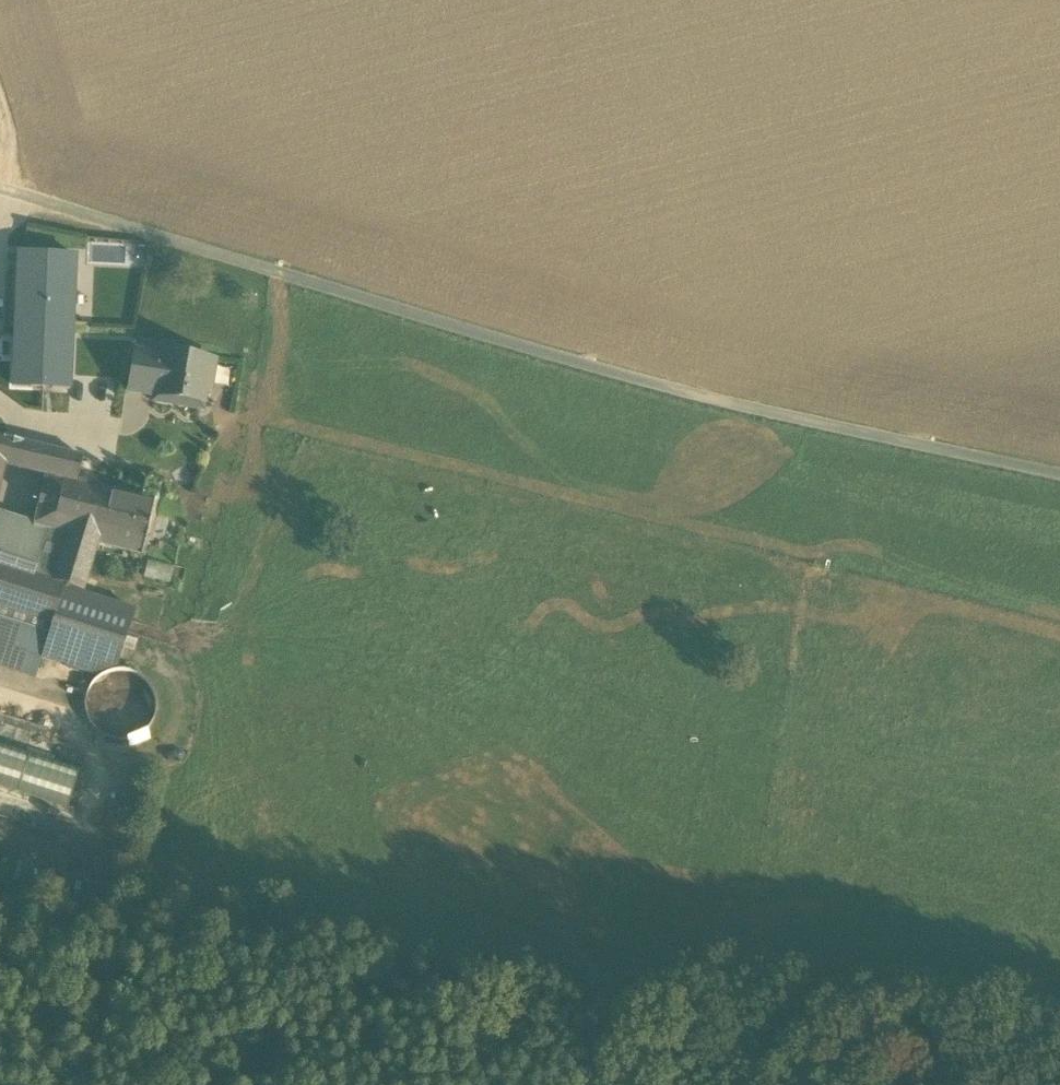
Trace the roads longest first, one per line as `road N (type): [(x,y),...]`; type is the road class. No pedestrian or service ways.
road 1 (residential): [(1059,473),(695,393),(0,187)]

